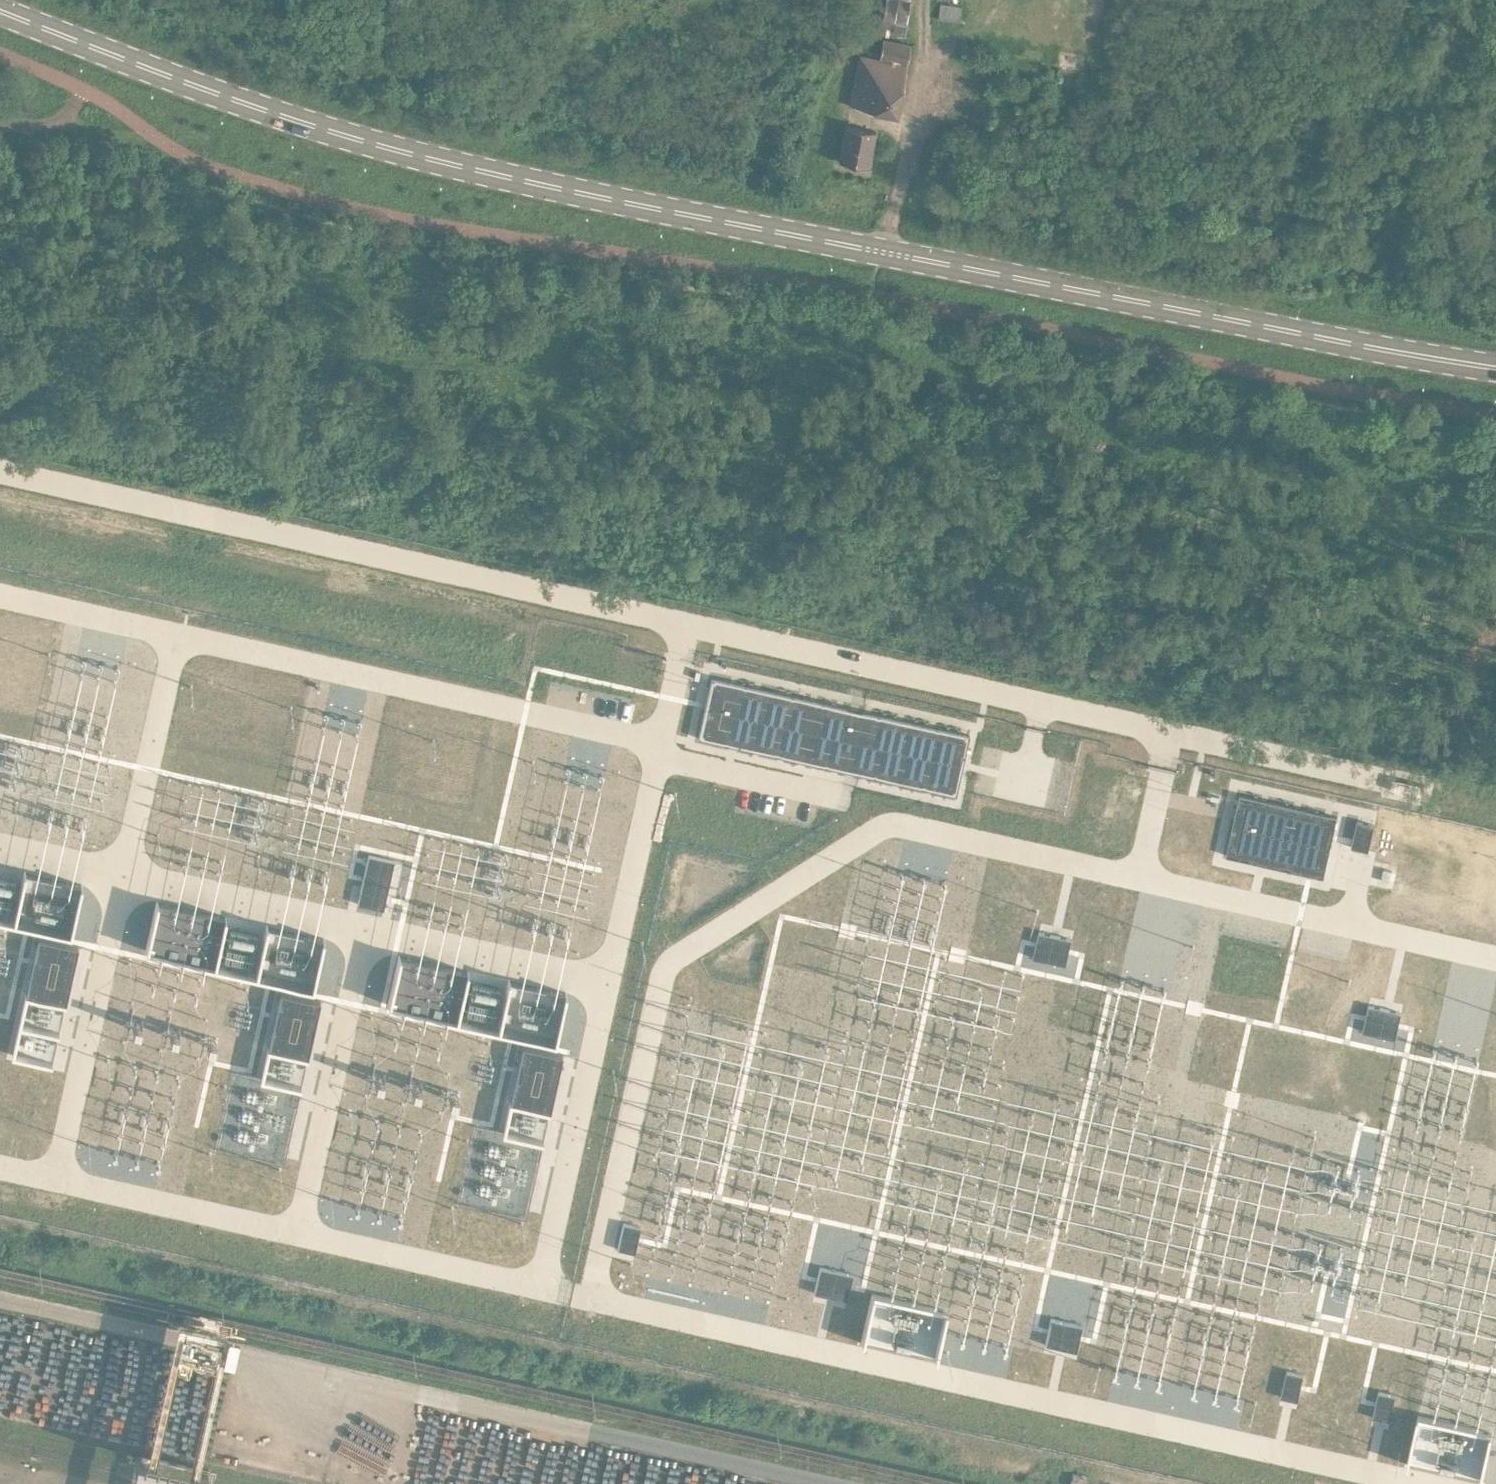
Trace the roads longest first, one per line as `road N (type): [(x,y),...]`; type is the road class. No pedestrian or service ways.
road 1 (secondary): [(1495,363),(1348,344),(554,189),(299,125),(0,8)]

